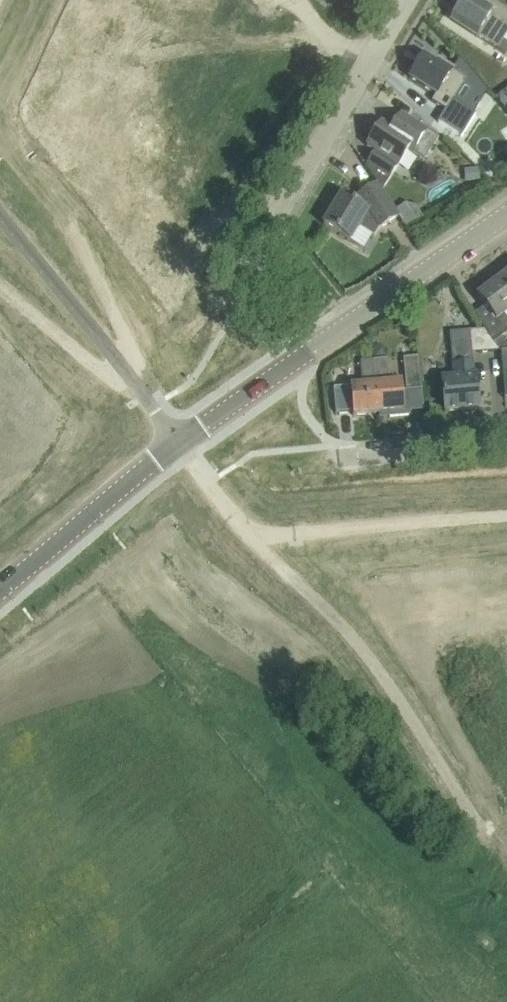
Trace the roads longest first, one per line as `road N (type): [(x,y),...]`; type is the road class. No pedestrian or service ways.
road 1 (tertiary): [(0,588),(180,444),(506,213)]
road 2 (track): [(484,837),(363,649),(254,541),(180,444)]
road 3 (residential): [(237,276),(407,0)]
road 4 (track): [(0,218),(180,444)]
road 5 (residential): [(506,443),(349,455)]

